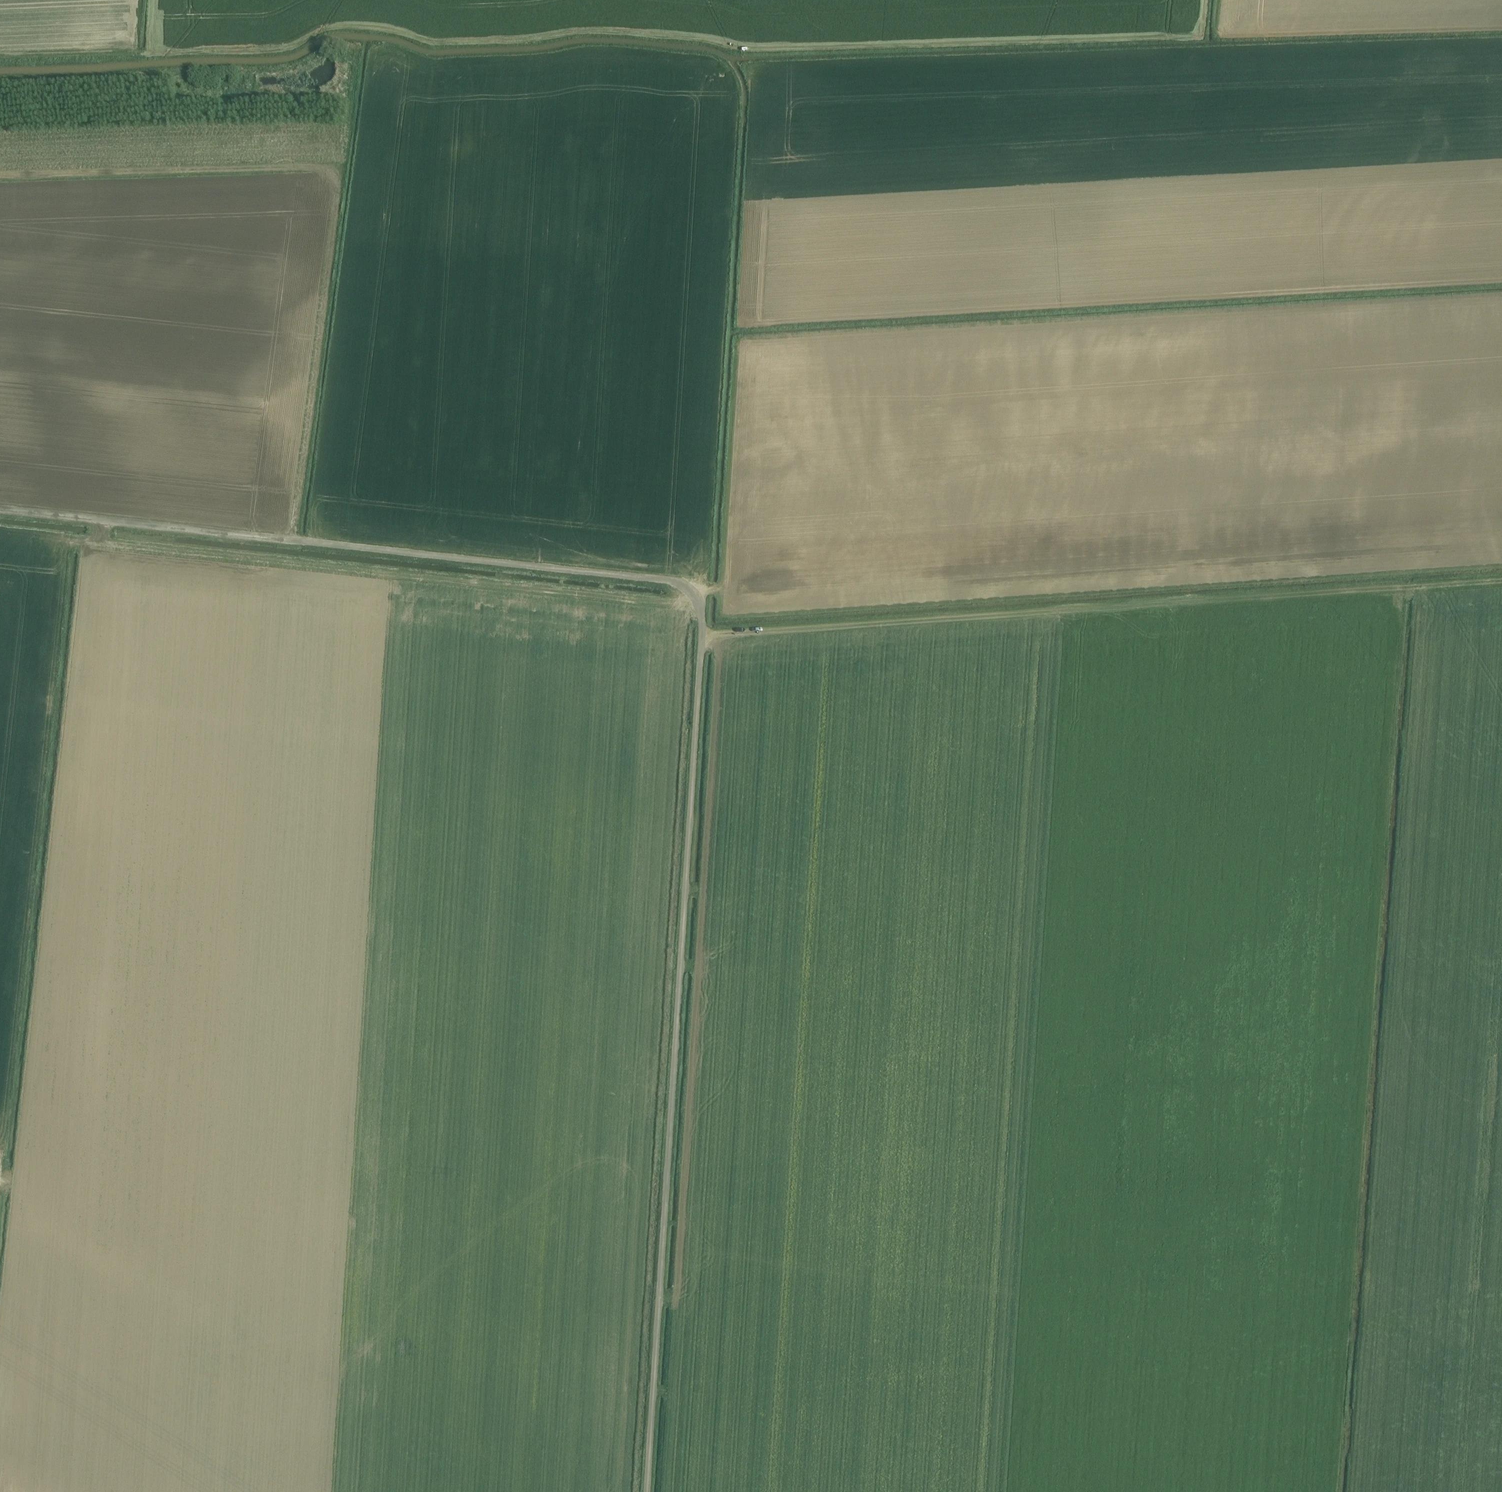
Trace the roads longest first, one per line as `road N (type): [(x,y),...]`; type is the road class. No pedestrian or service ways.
road 1 (track): [(647,1491),(701,609),(666,580),(0,510)]

